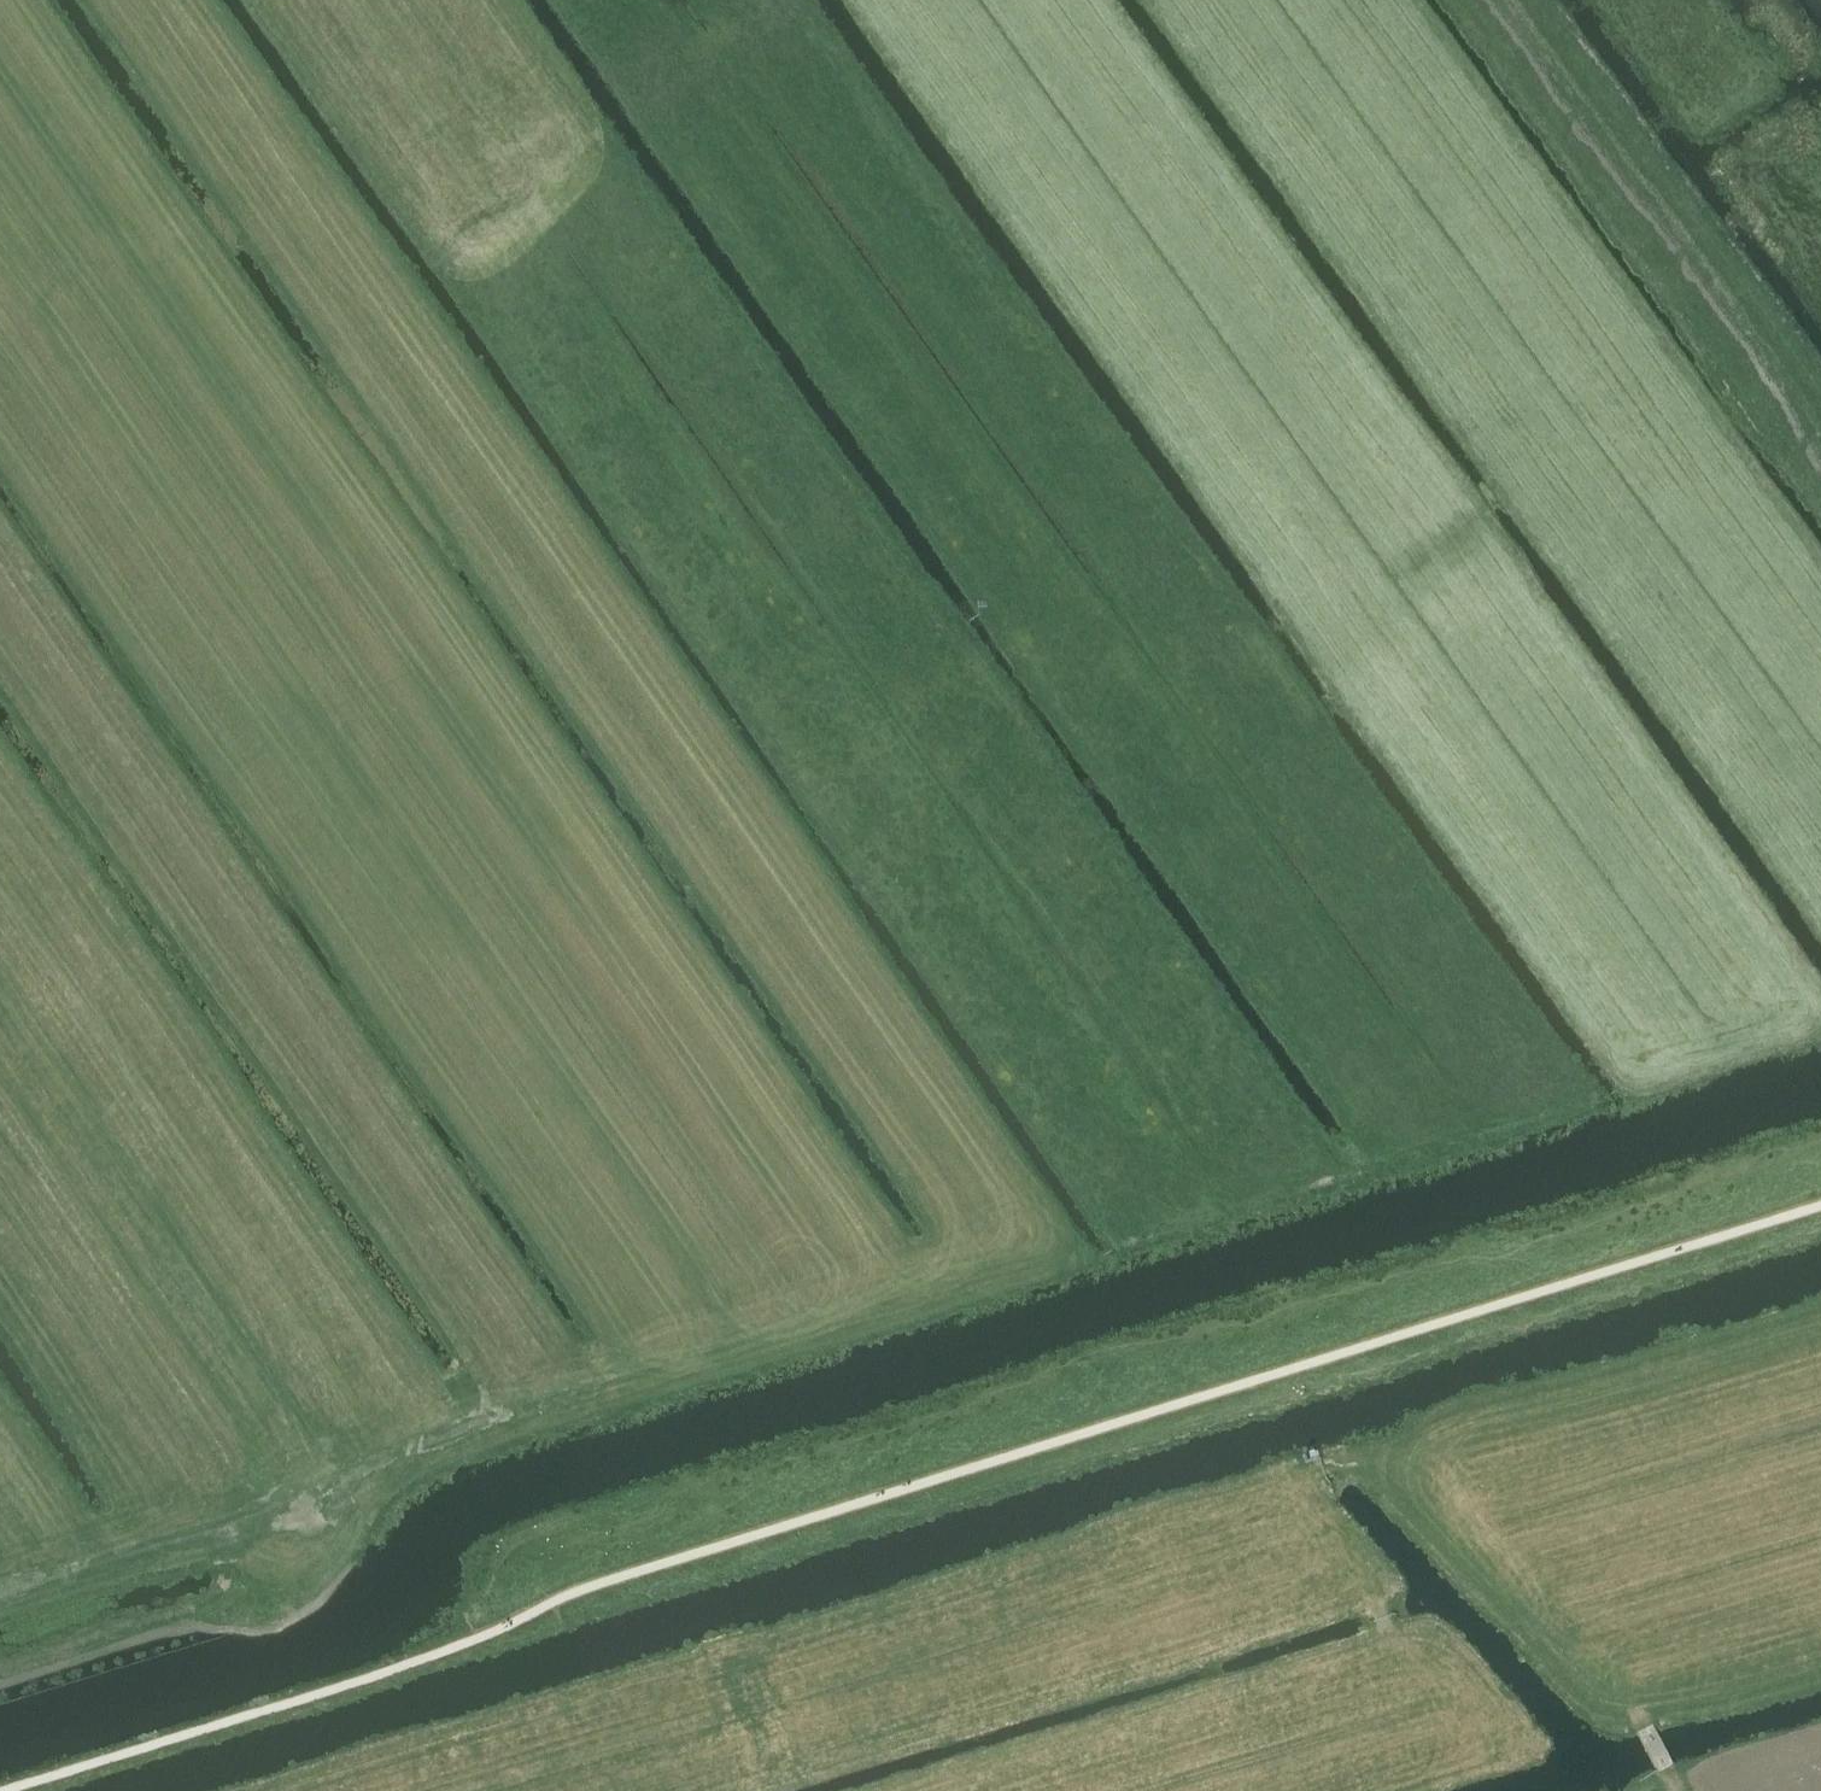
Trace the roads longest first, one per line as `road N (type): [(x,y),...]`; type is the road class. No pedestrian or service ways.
road 1 (track): [(1685,1790),(1644,1723),(1573,1674)]

